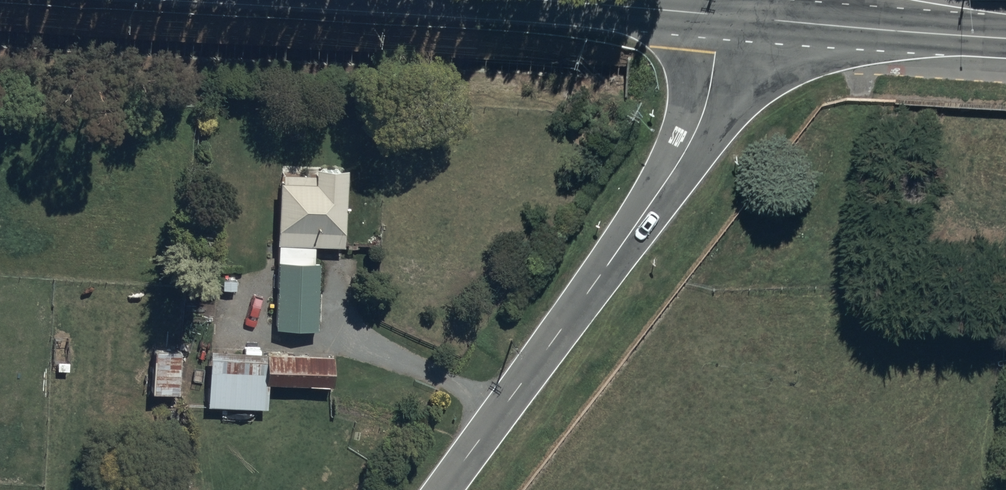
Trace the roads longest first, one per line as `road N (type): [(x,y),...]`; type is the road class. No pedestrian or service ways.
road 1 (unclassified): [(748,16),(685,152),(440,489)]
road 2 (secondary): [(461,0),(748,16)]
road 3 (secondary): [(748,16),(1005,33)]

